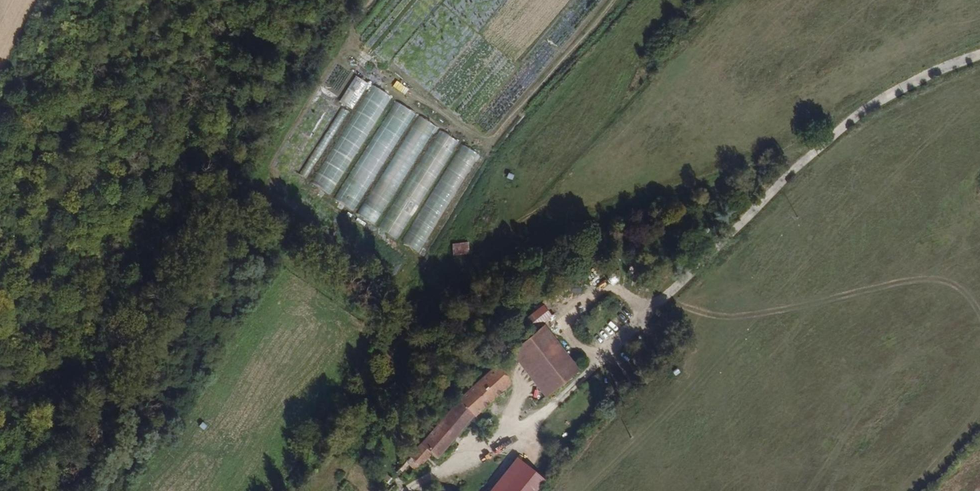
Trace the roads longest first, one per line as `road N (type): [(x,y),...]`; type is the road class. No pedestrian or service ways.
road 1 (track): [(195,199),(354,287),(414,296),(652,206),(697,205),(766,179),(904,87),(979,59)]
road 2 (track): [(23,490),(195,199),(179,112),(213,0)]
road 3 (track): [(838,131),(734,243),(458,490)]

